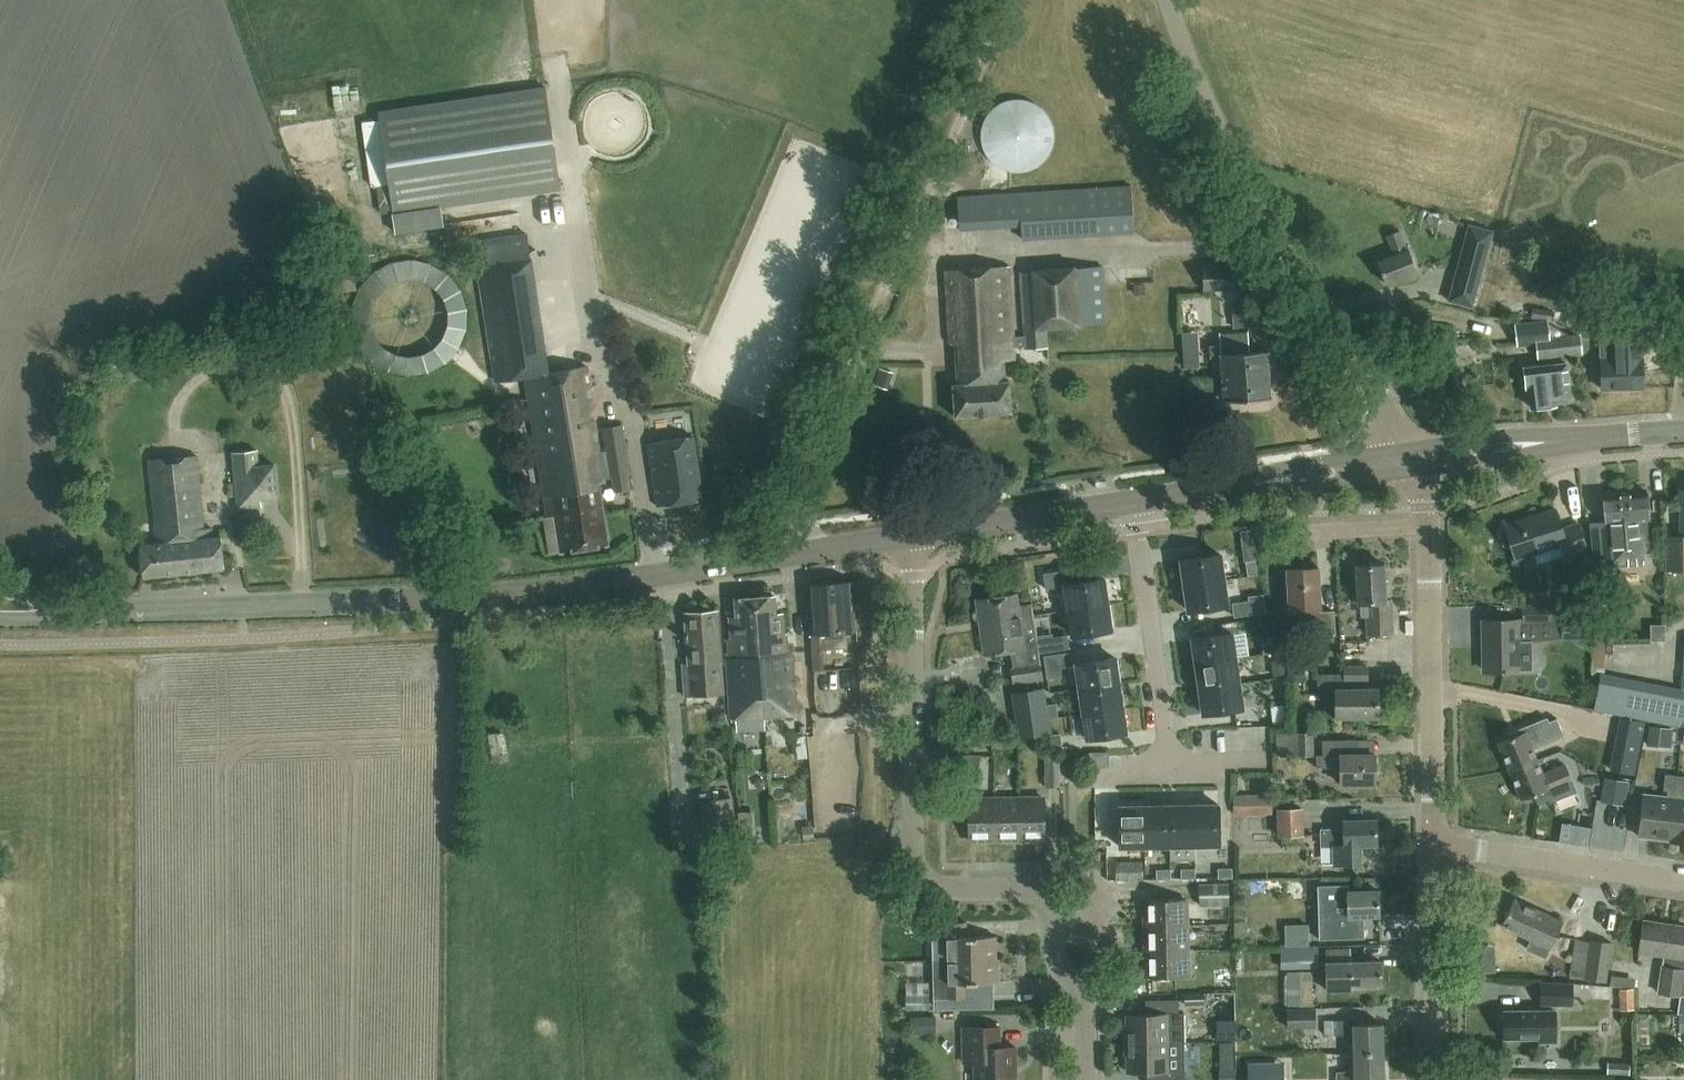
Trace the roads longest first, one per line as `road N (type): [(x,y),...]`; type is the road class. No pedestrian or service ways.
road 1 (residential): [(1087,1079),(1085,1002),(1054,957),(1052,888),(942,887),(927,881),(914,857),(910,534)]
road 2 (secondary): [(800,550),(483,595),(160,608)]
road 3 (unclassified): [(800,550),(797,514),(1002,0)]
road 4 (unclassified): [(1410,461),(1391,416),(1234,158),(1166,0)]
road 5 (tertiary): [(1434,846),(1427,505),(1410,461)]
road 6 (secondary): [(1132,500),(1410,461)]
road 7 (residential): [(1132,500),(1172,766)]
road 8 (residential): [(1683,880),(1434,846)]
road 9 (tertiary): [(1440,1079),(1434,846)]
road 10 (secondary): [(910,534),(1132,500)]
road 11 (secondary): [(1410,461),(1580,438)]
road 12 (secondary): [(160,608),(86,605),(0,589)]
road 13 (secondary): [(0,618),(160,608)]

